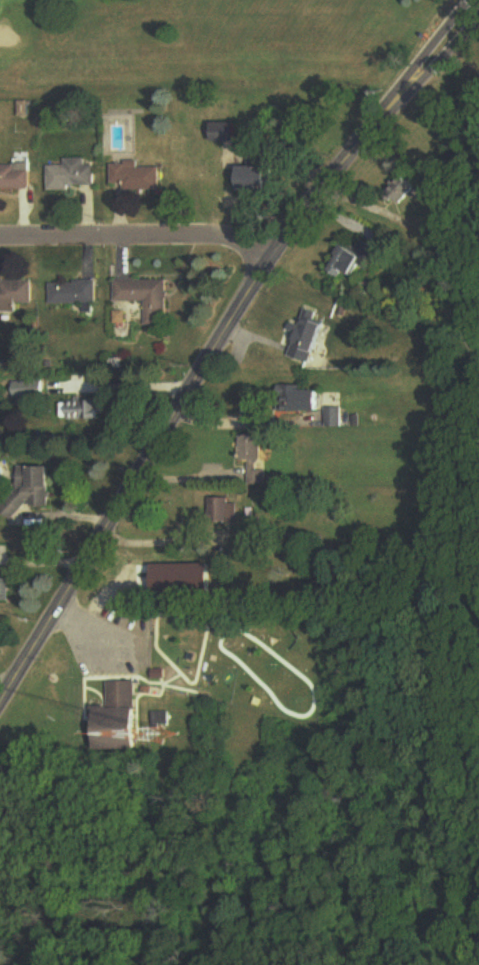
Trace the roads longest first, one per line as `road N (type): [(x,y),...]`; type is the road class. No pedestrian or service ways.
road 1 (secondary): [(467,0),(270,243),(0,708)]
road 2 (residential): [(270,243),(210,229),(0,230)]

